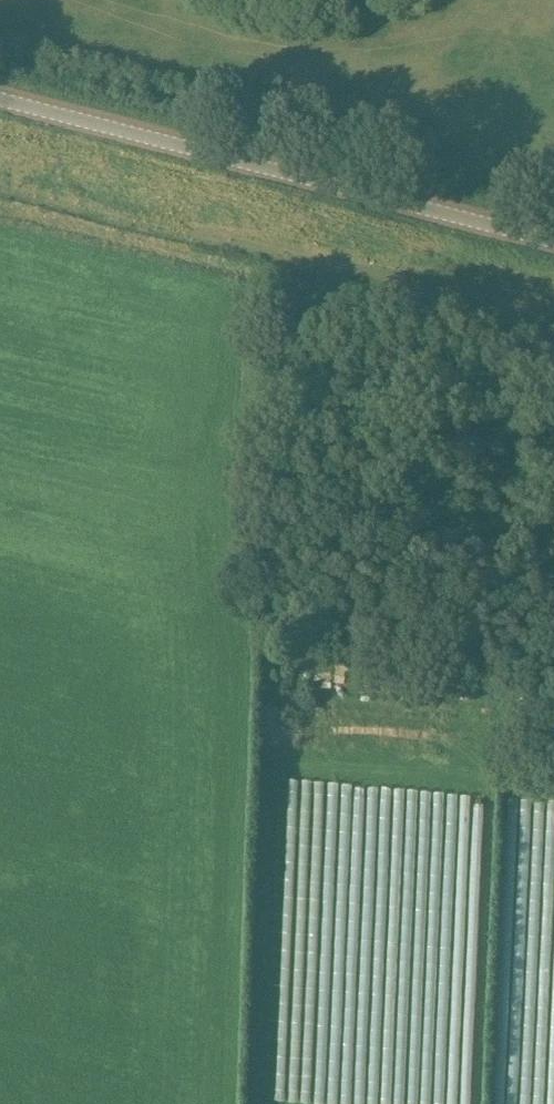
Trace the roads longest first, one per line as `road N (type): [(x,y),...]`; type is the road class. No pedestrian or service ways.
road 1 (primary): [(553,242),(0,100)]

